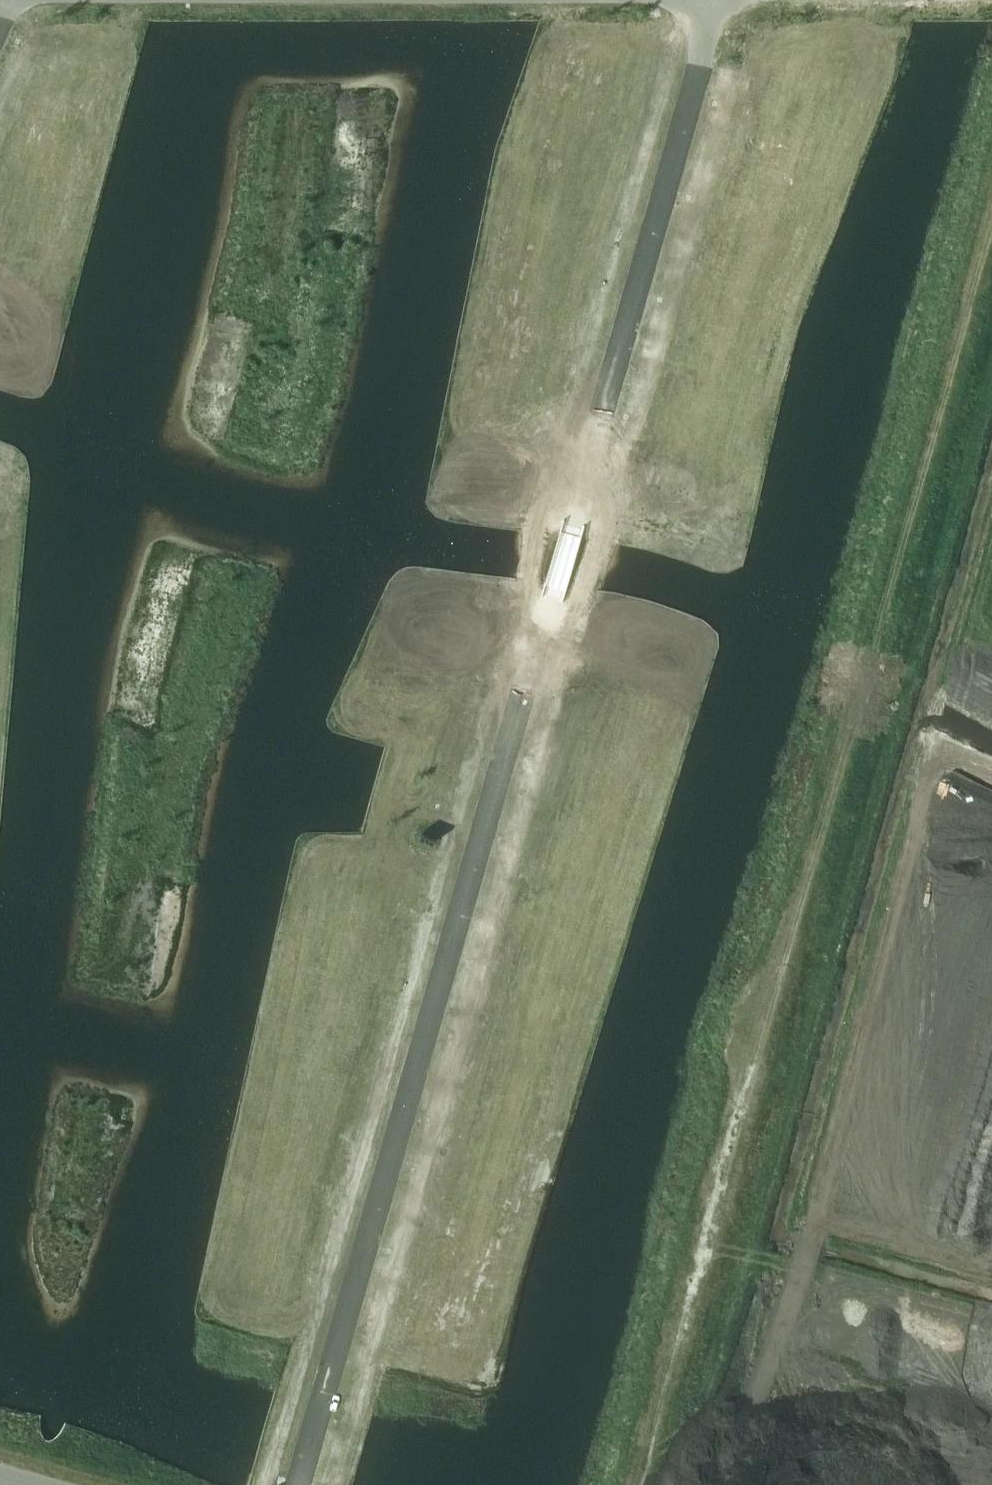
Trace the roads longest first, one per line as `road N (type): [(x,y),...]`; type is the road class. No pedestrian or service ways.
road 1 (residential): [(302,1484),(717,0)]

